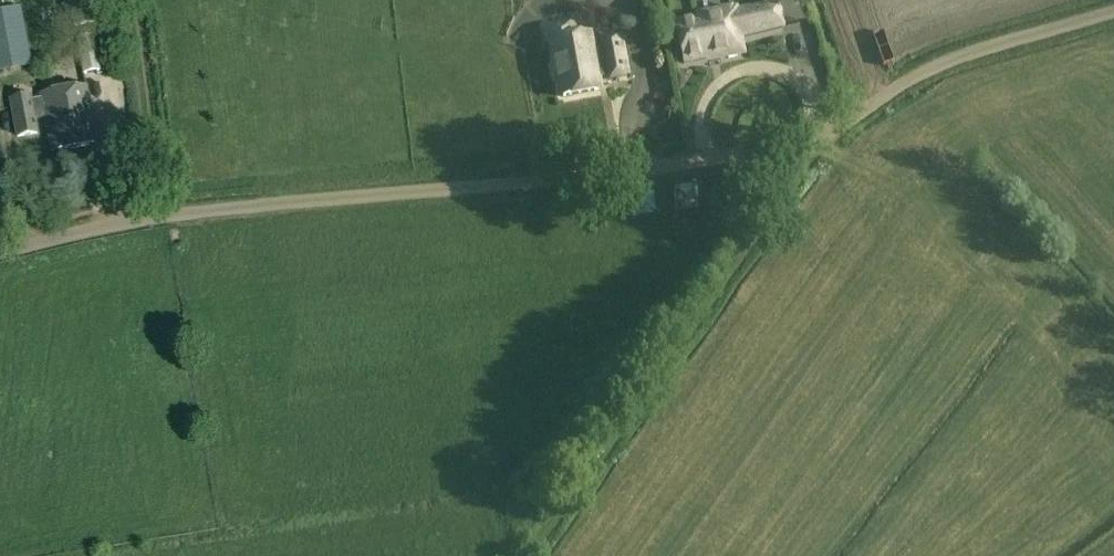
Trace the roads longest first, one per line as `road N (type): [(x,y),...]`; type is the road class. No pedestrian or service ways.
road 1 (unclassified): [(1113,12),(957,58),(832,127),(725,154),(161,216),(0,250)]
road 2 (track): [(529,555),(832,127)]

